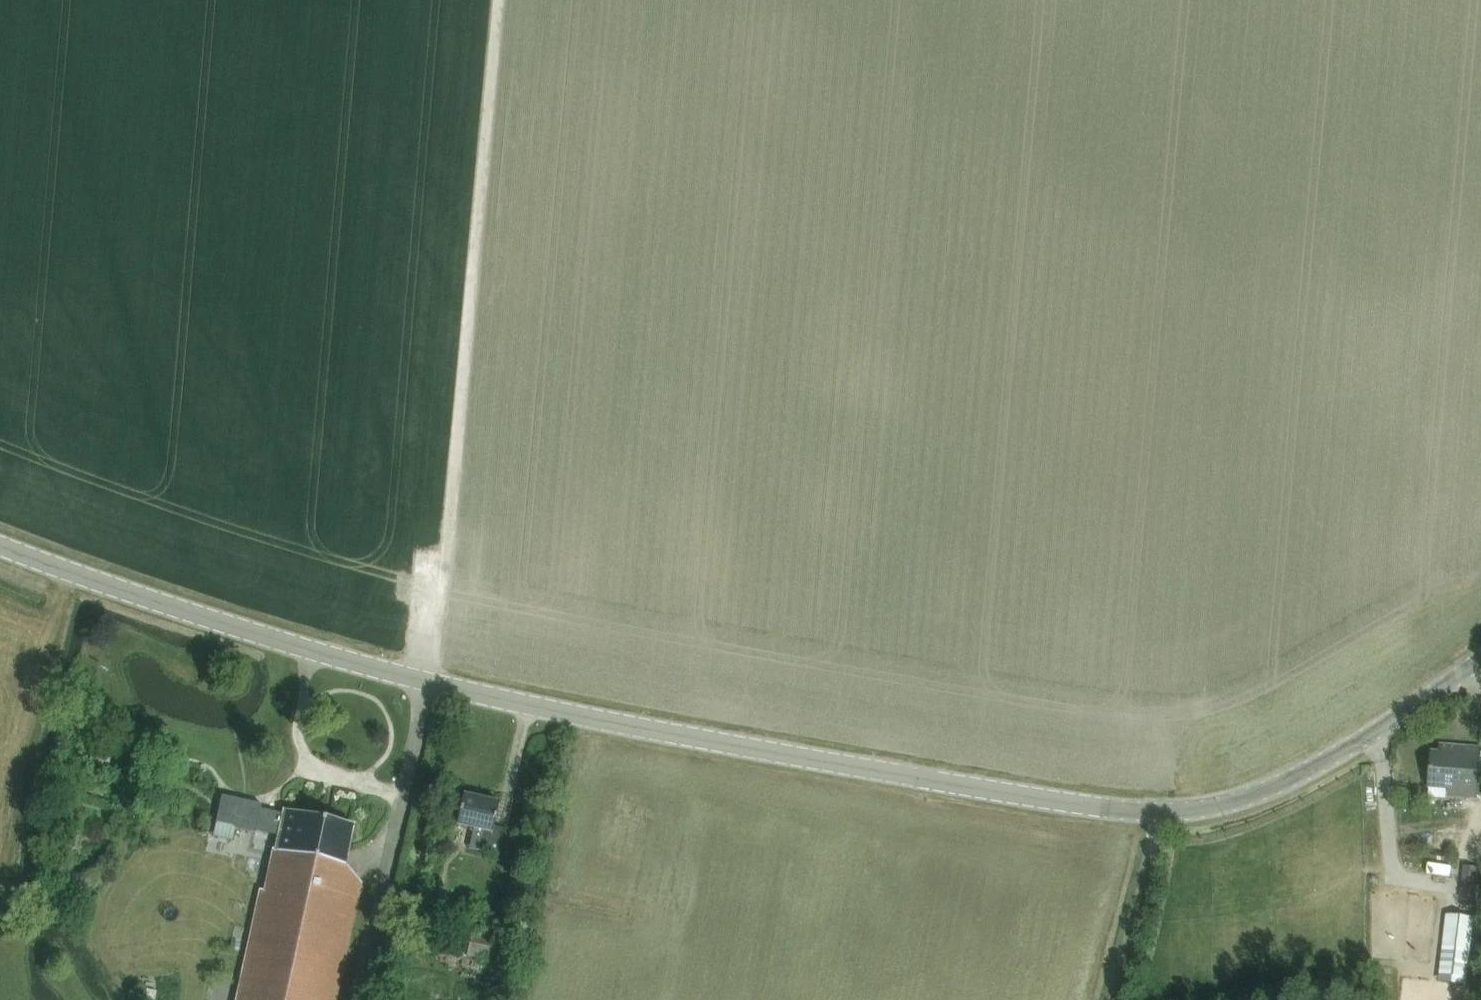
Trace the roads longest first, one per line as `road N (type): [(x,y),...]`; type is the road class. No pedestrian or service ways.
road 1 (secondary): [(1480,662),(1286,786),(1224,807),(1099,807),(747,750),(425,683),(0,545)]

